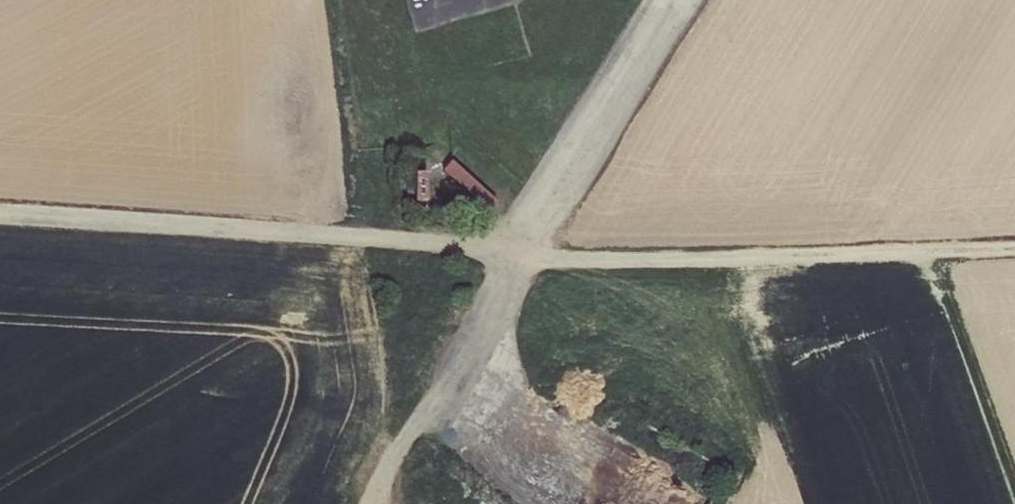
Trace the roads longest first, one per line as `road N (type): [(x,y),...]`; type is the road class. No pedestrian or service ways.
road 1 (track): [(0,215),(373,239),(522,262)]
road 2 (track): [(522,262),(1014,246)]
road 3 (track): [(682,0),(522,262)]
road 4 (track): [(390,503),(522,262)]

